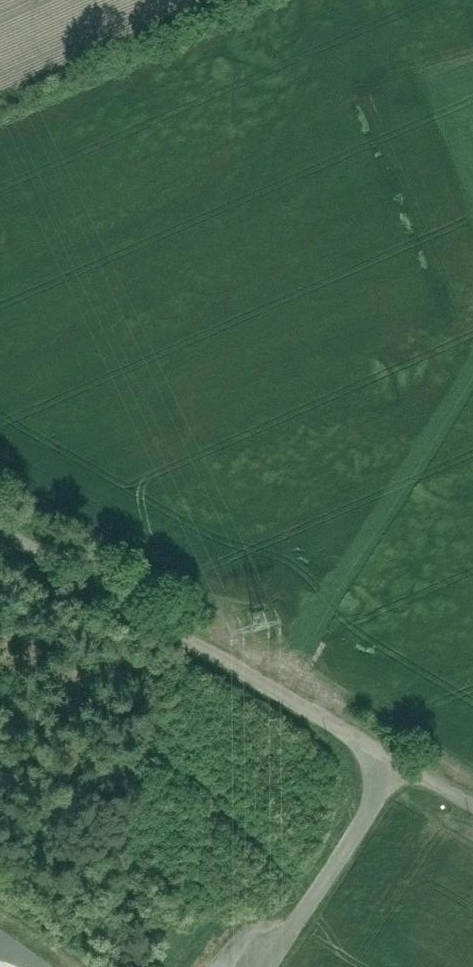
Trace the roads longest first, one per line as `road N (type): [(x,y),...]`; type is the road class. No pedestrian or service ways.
road 1 (unclassified): [(472,780),(0,523)]

